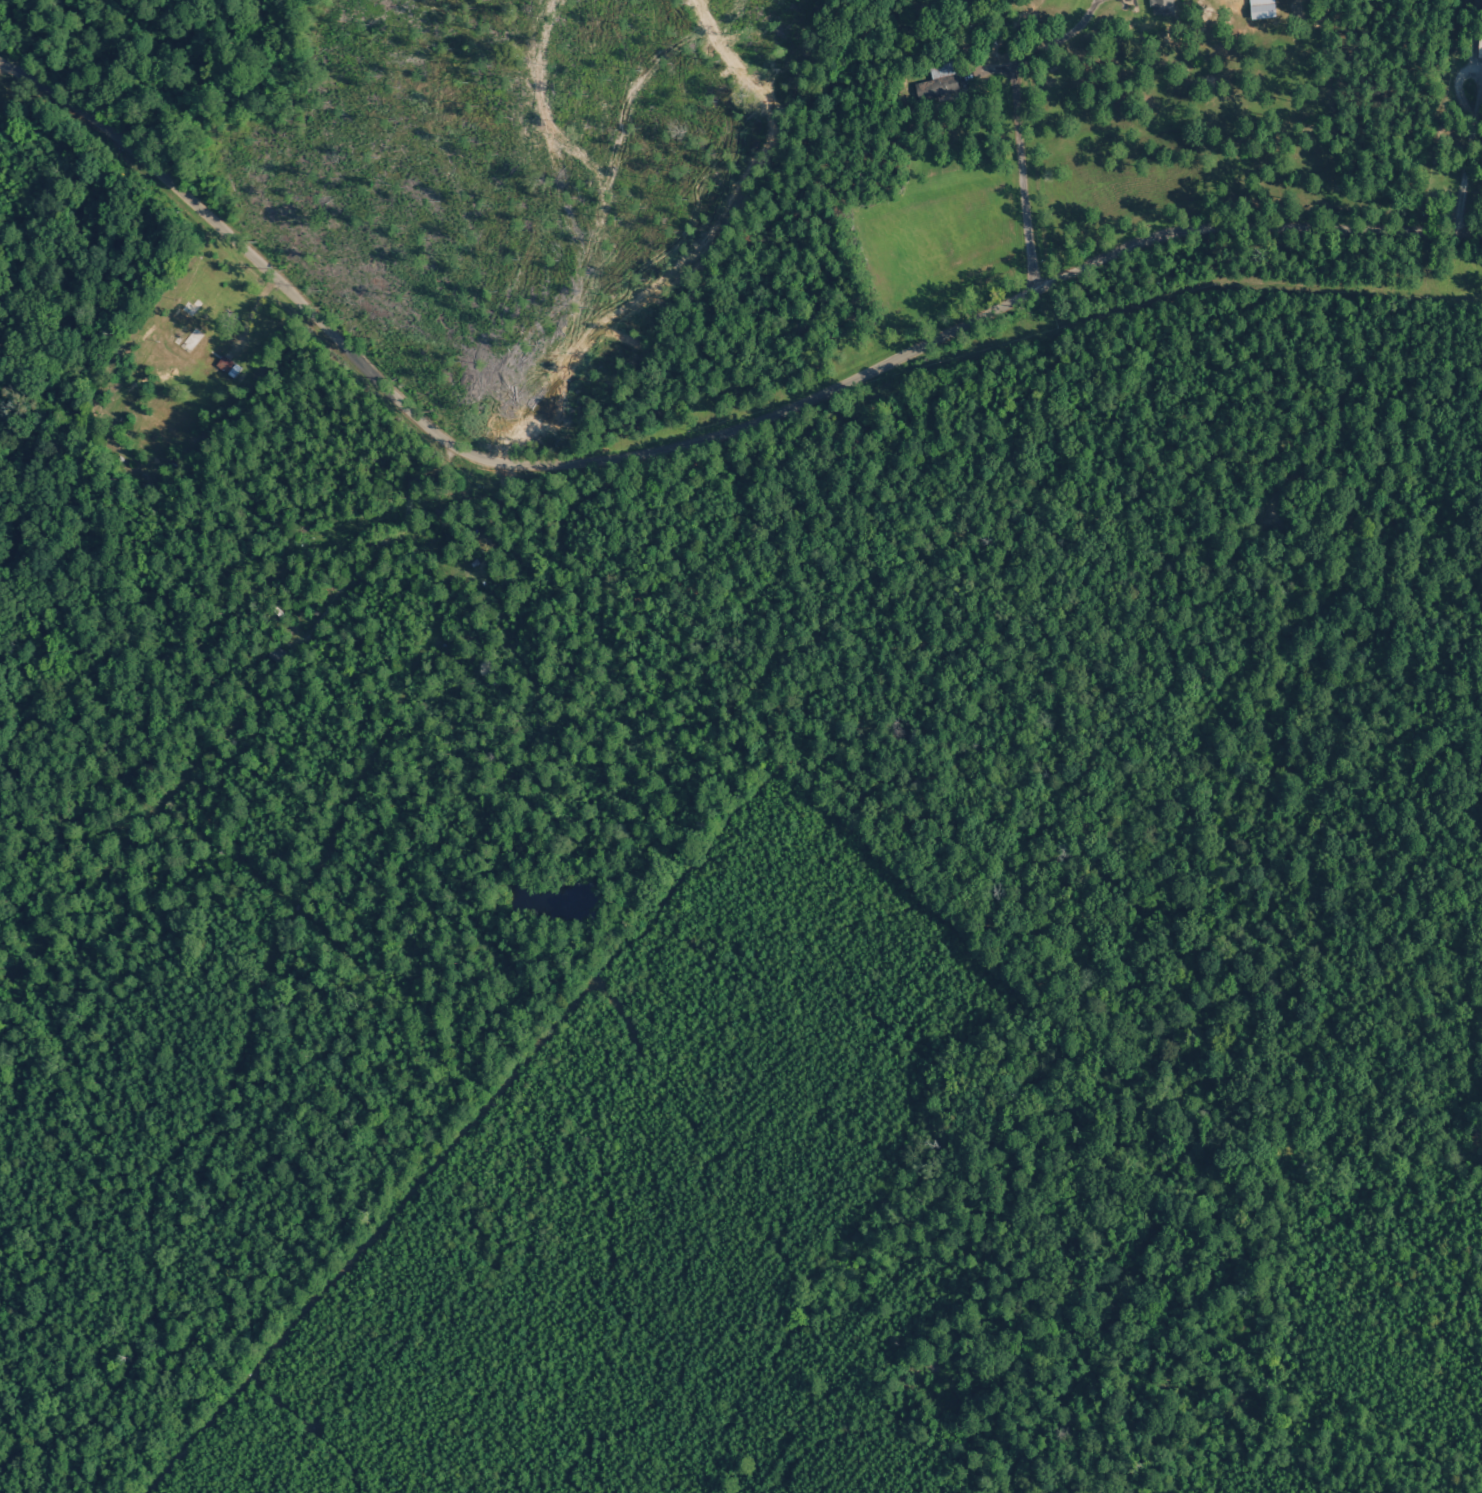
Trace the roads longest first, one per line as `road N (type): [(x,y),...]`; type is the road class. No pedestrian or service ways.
road 1 (residential): [(1481,249),(1292,233),(1089,288),(618,462),(485,467),(267,278),(24,79),(0,70)]
road 2 (residential): [(45,97),(143,0)]

